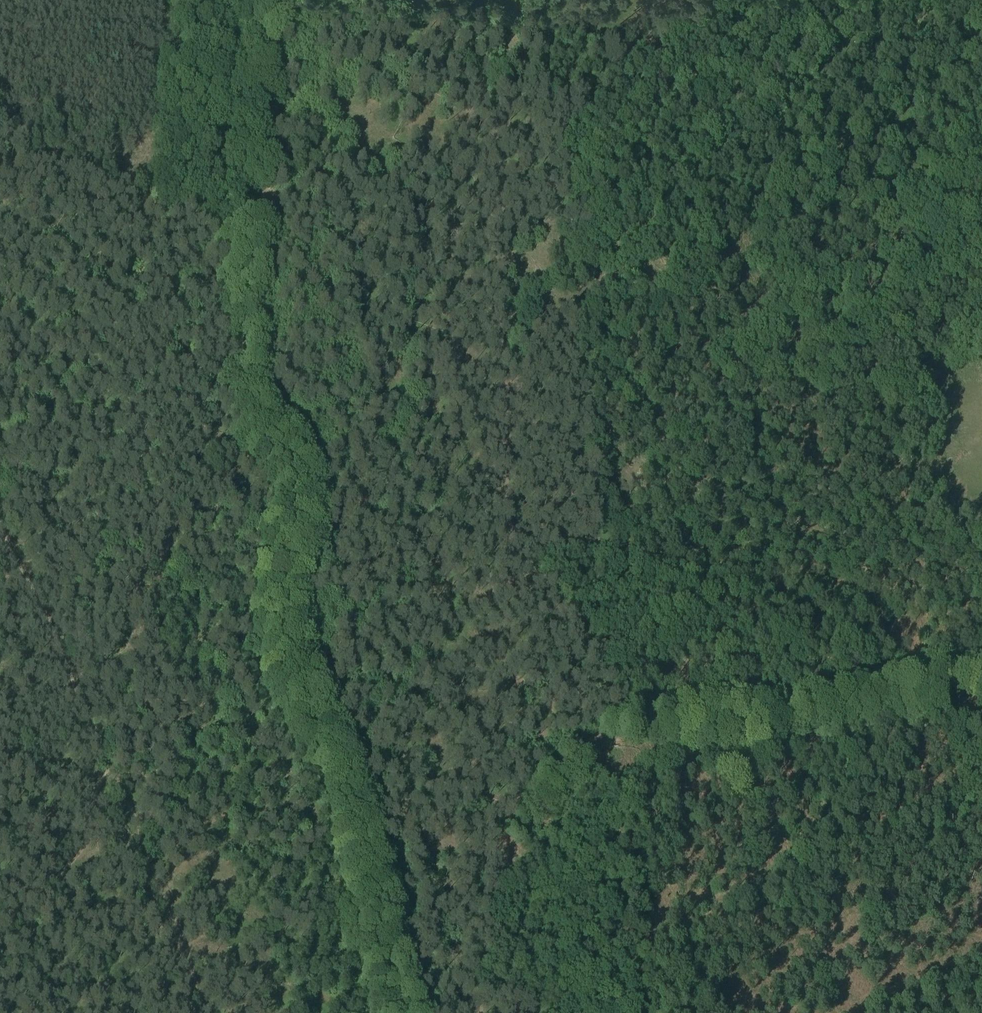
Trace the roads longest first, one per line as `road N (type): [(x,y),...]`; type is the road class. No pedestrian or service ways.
road 1 (track): [(266,0),(247,170),(243,384),(251,411),(293,479),(296,511),(281,588),(290,676),(350,802),(402,1012)]
road 2 (track): [(614,737),(607,664),(527,564),(514,536),(492,115),(442,38),(404,0)]
road 3 (track): [(504,359),(532,341),(592,278),(640,266),(727,375),(767,392),(920,399)]
road 4 (track): [(635,1012),(619,920),(614,737)]

